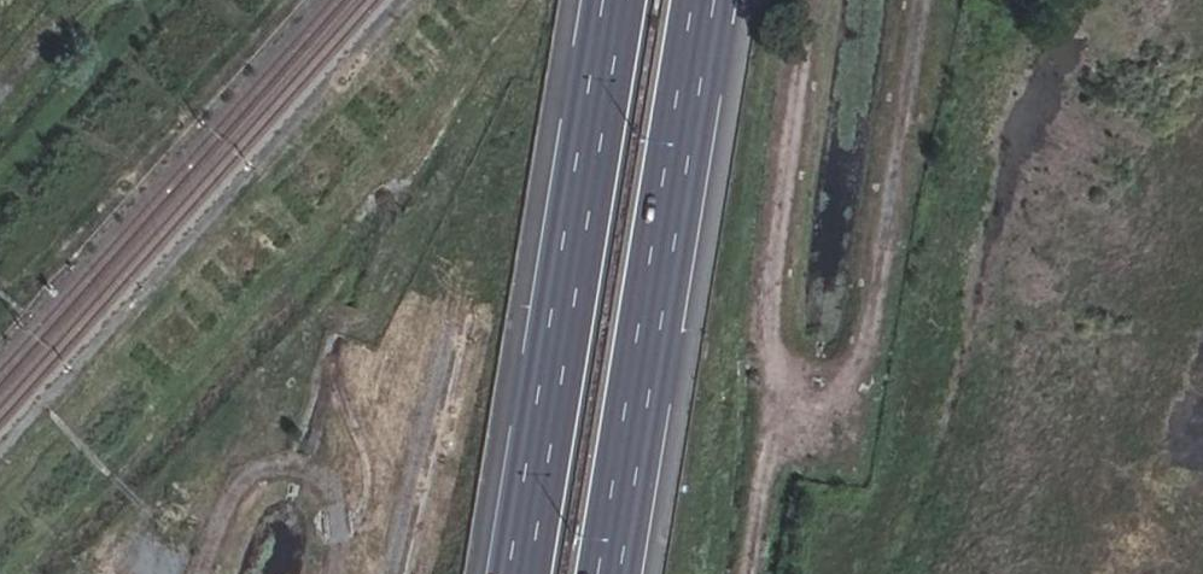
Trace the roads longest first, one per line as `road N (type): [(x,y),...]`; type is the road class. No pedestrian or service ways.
road 1 (motorway): [(612,0),(519,573)]
road 2 (motorway): [(617,573),(707,0)]
road 3 (track): [(752,573),(771,440),(768,315),(807,0)]
road 4 (track): [(920,0),(856,363),(845,385),(791,404)]
road 5 (track): [(337,573),(333,495),(312,472),(278,462),(255,467),(233,492),(197,573)]
road 6 (track): [(449,325),(391,573)]

